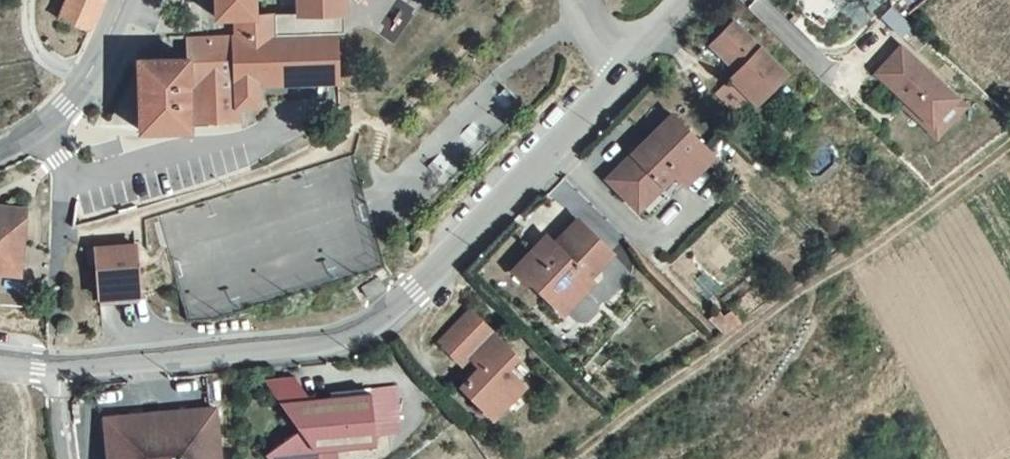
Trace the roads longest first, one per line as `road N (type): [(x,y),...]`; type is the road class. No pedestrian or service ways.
road 1 (unclassified): [(696,0),(416,292),(371,322),(336,339),(63,367)]
road 2 (track): [(571,458),(1009,145)]
road 3 (tertiary): [(121,0),(85,82),(43,129),(0,148)]

